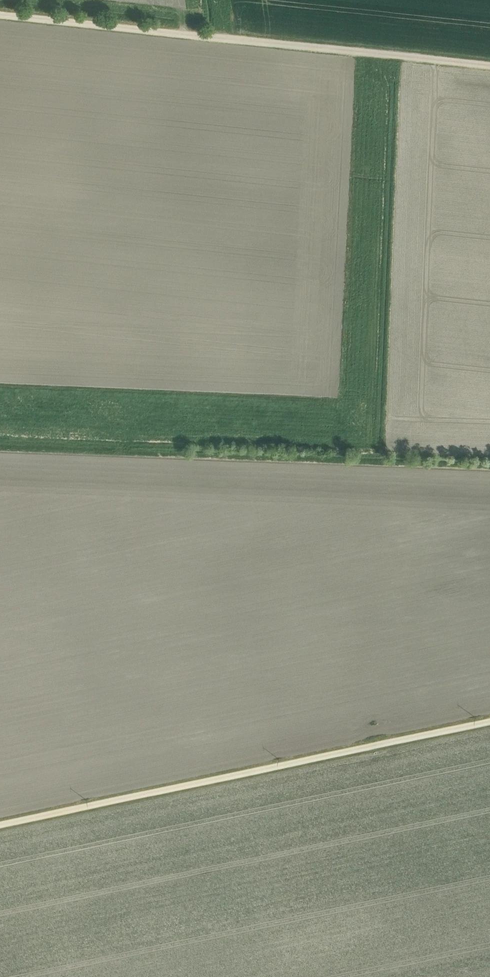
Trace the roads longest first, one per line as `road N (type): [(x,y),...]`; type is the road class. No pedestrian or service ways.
road 1 (track): [(0,824),(489,719)]
road 2 (track): [(489,65),(0,12)]

